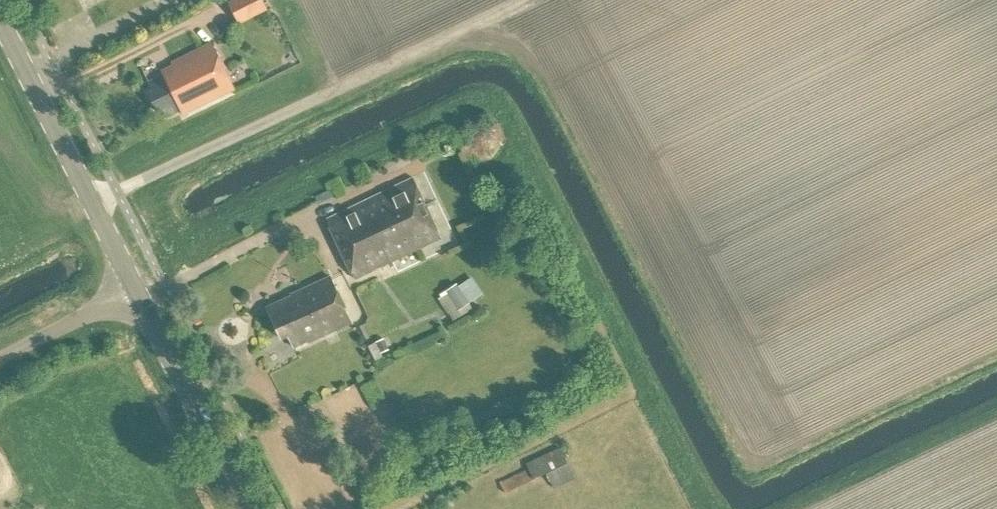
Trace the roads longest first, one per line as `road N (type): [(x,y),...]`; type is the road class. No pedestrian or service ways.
road 1 (secondary): [(134,287),(0,14)]
road 2 (secondary): [(248,508),(134,287)]
road 3 (unclassified): [(134,287),(0,359)]

